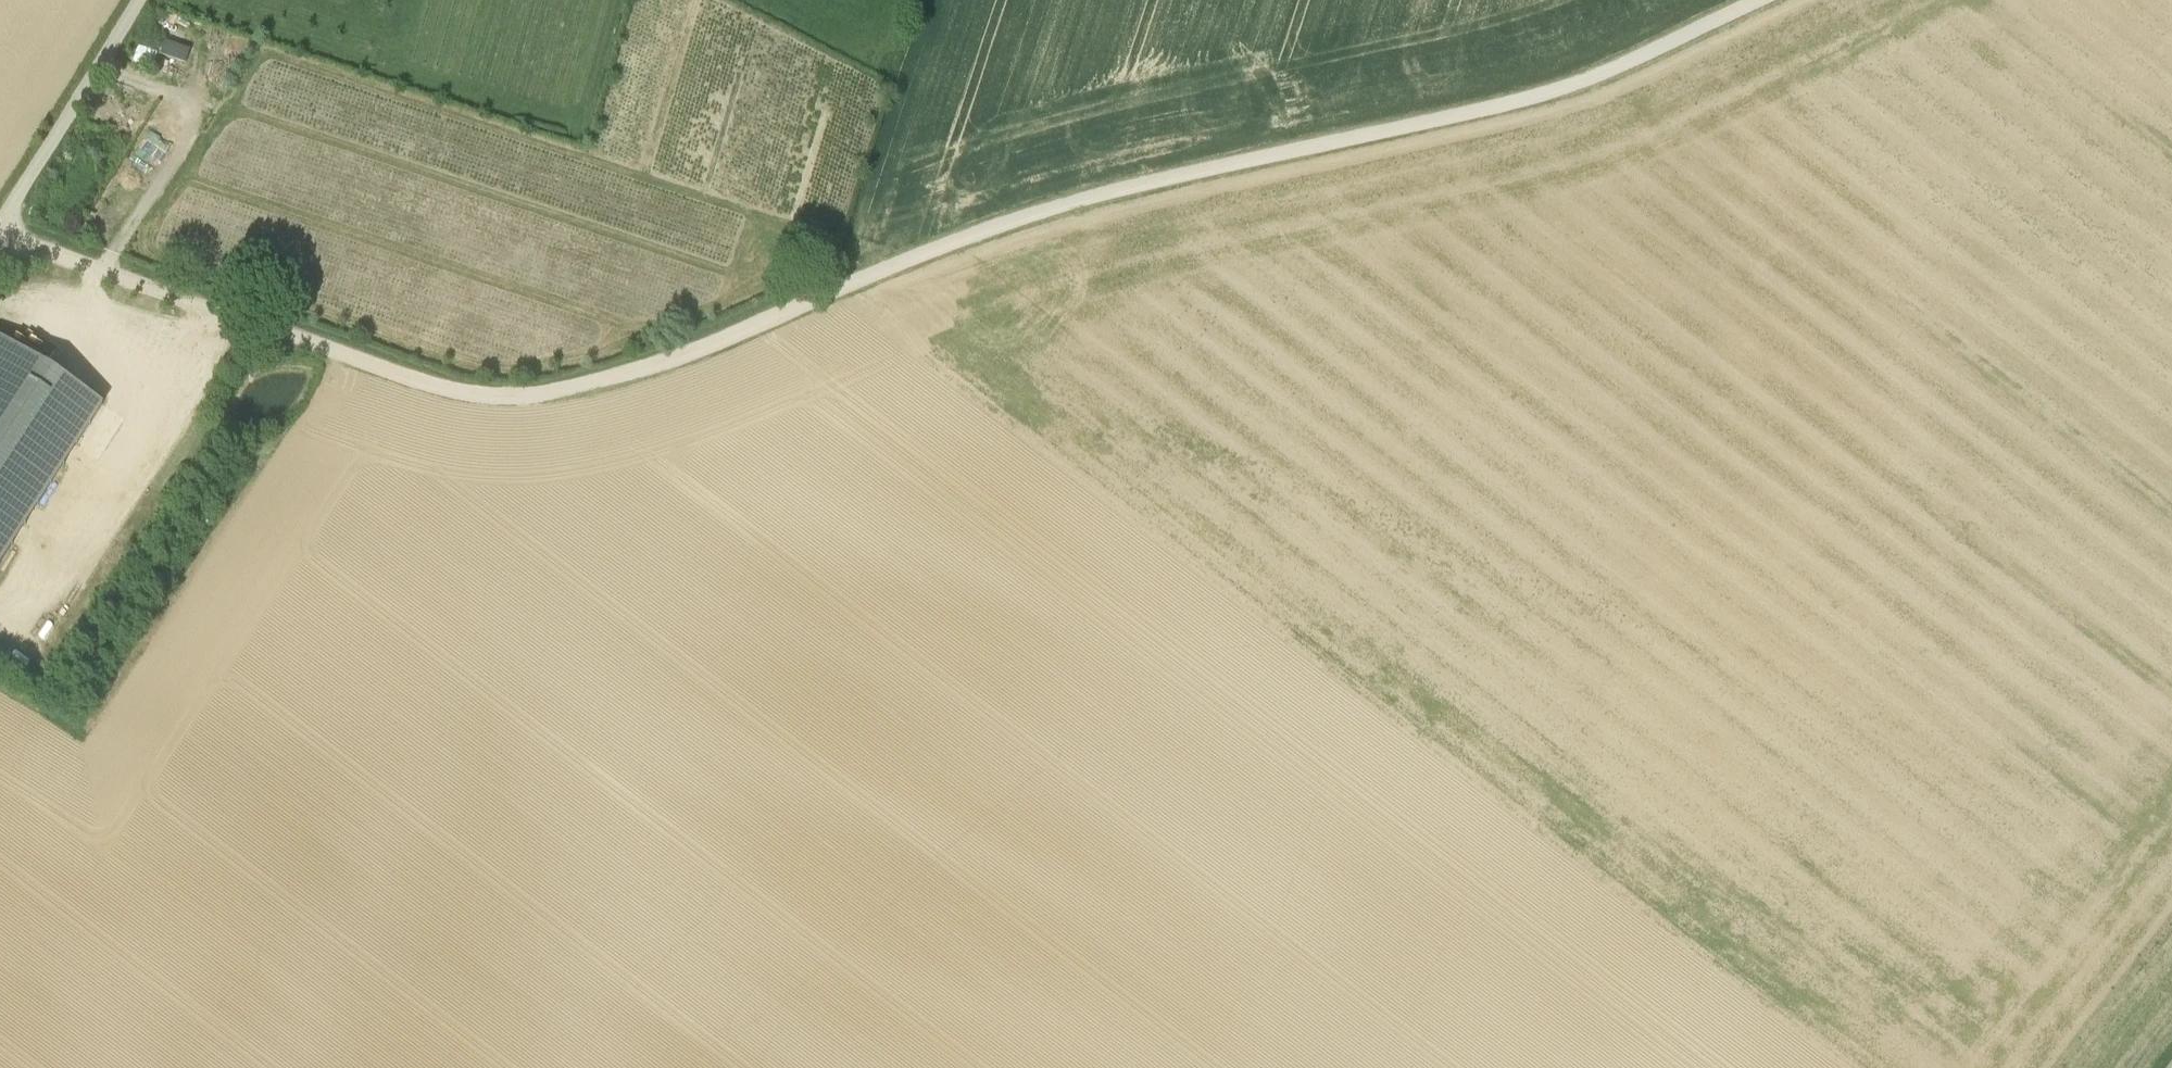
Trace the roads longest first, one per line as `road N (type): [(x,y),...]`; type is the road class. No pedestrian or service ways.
road 1 (track): [(0,233),(448,386),(530,397),(623,372),(1087,199),(1558,91),(1753,0)]
road 2 (unclassified): [(0,221),(139,0)]

